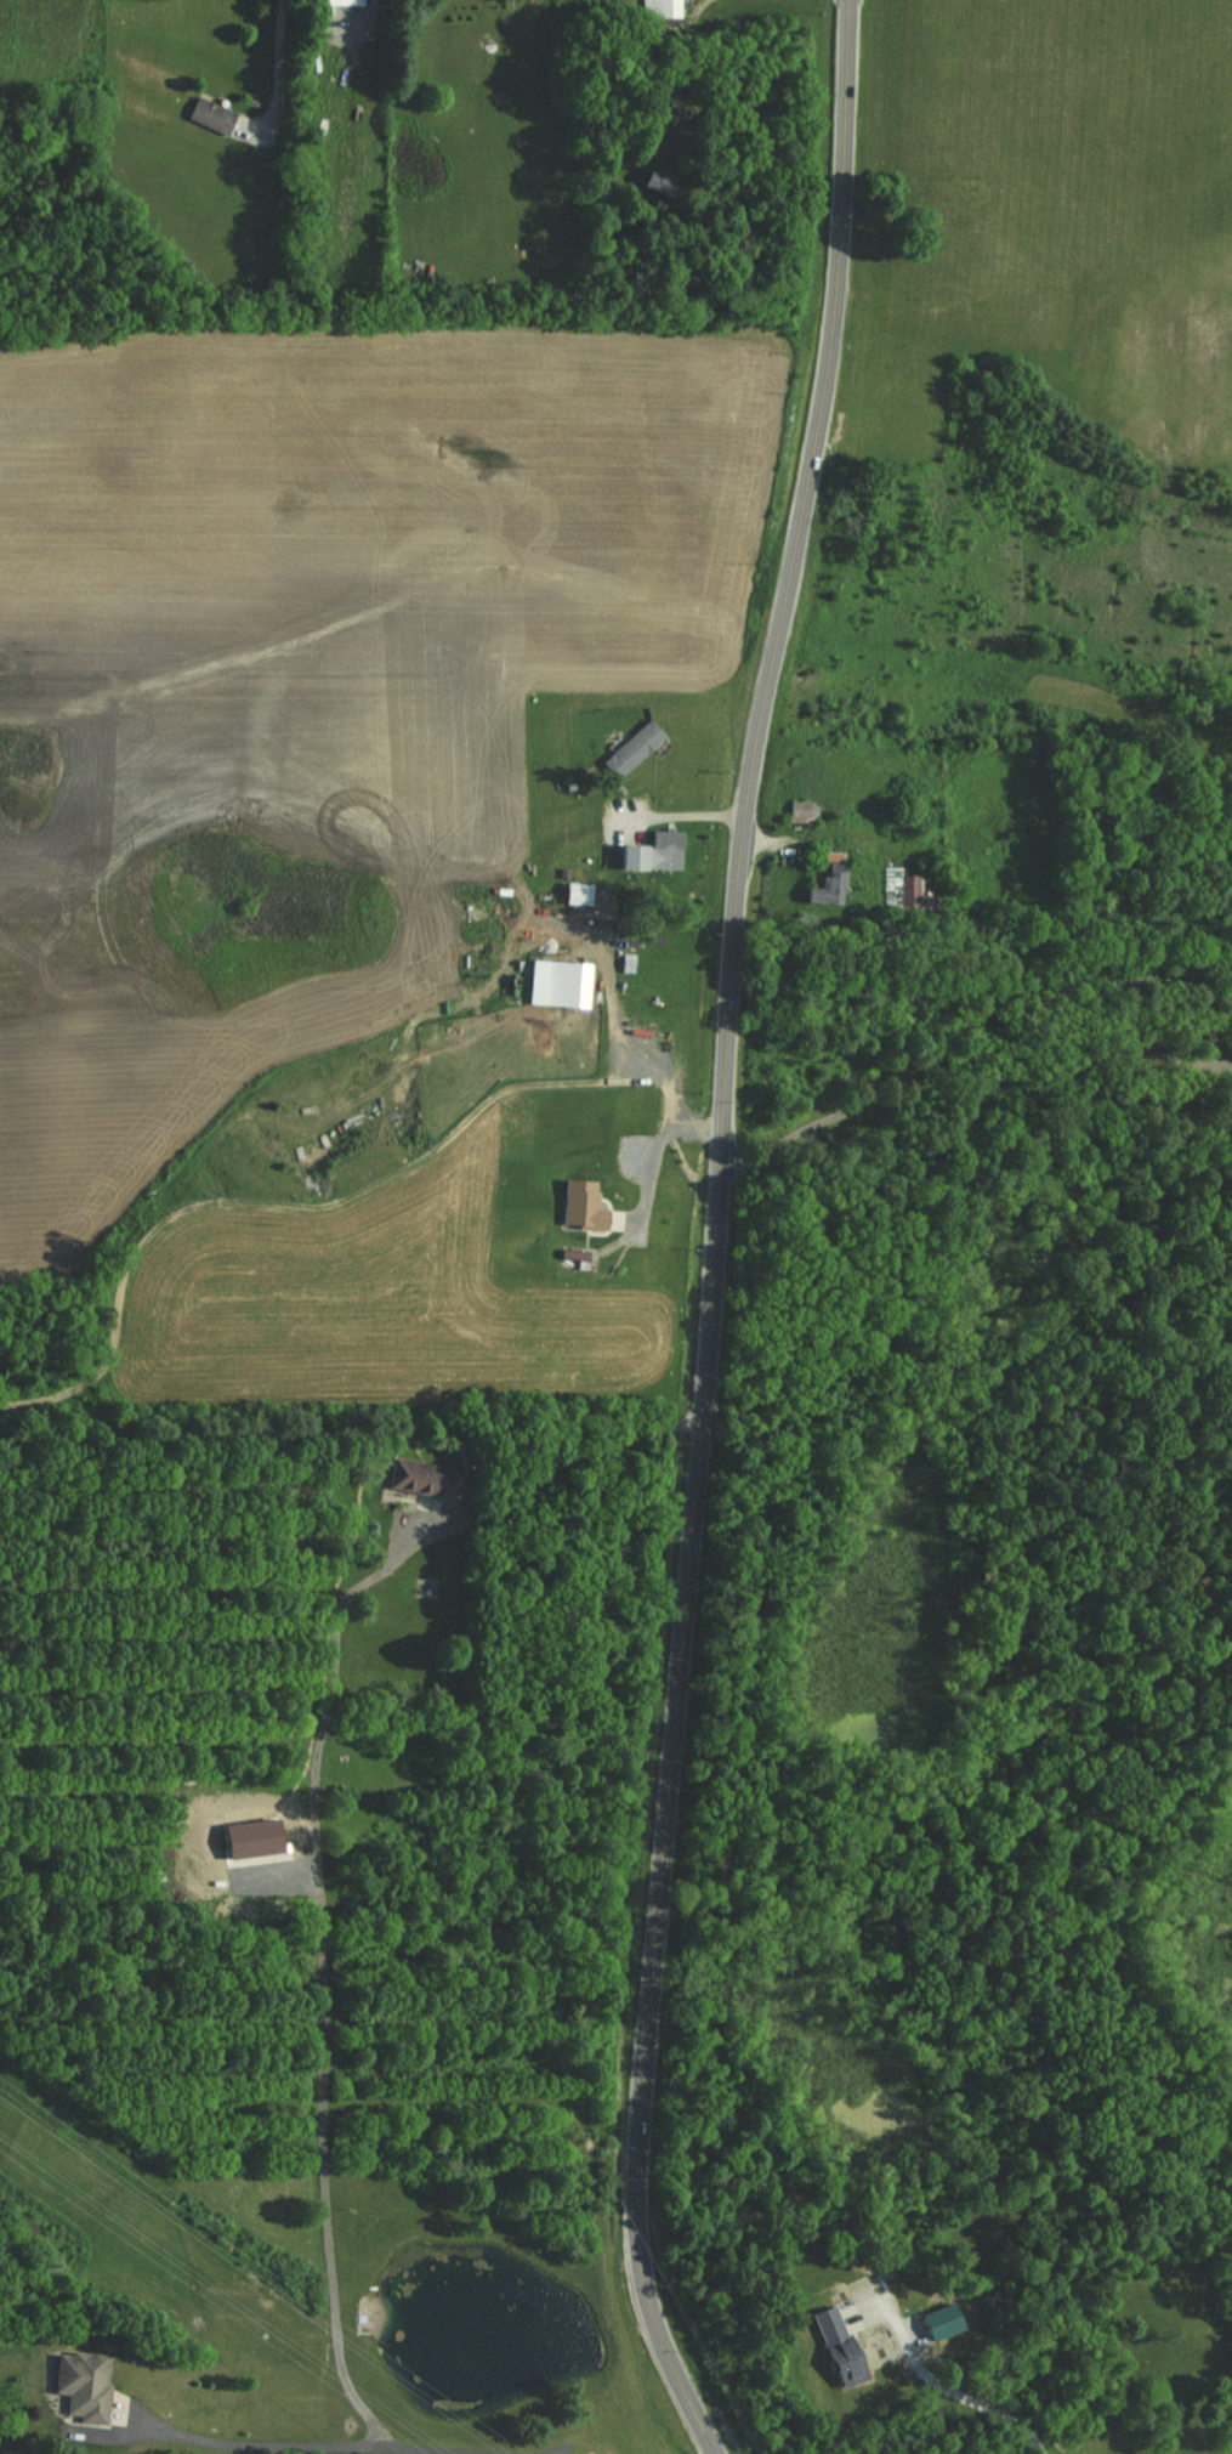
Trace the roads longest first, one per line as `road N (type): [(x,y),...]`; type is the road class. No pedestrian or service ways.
road 1 (secondary): [(717,2453),(660,2342),(635,2246),(641,2097),(703,1412),(736,918),(759,719),(831,334),(849,0)]

